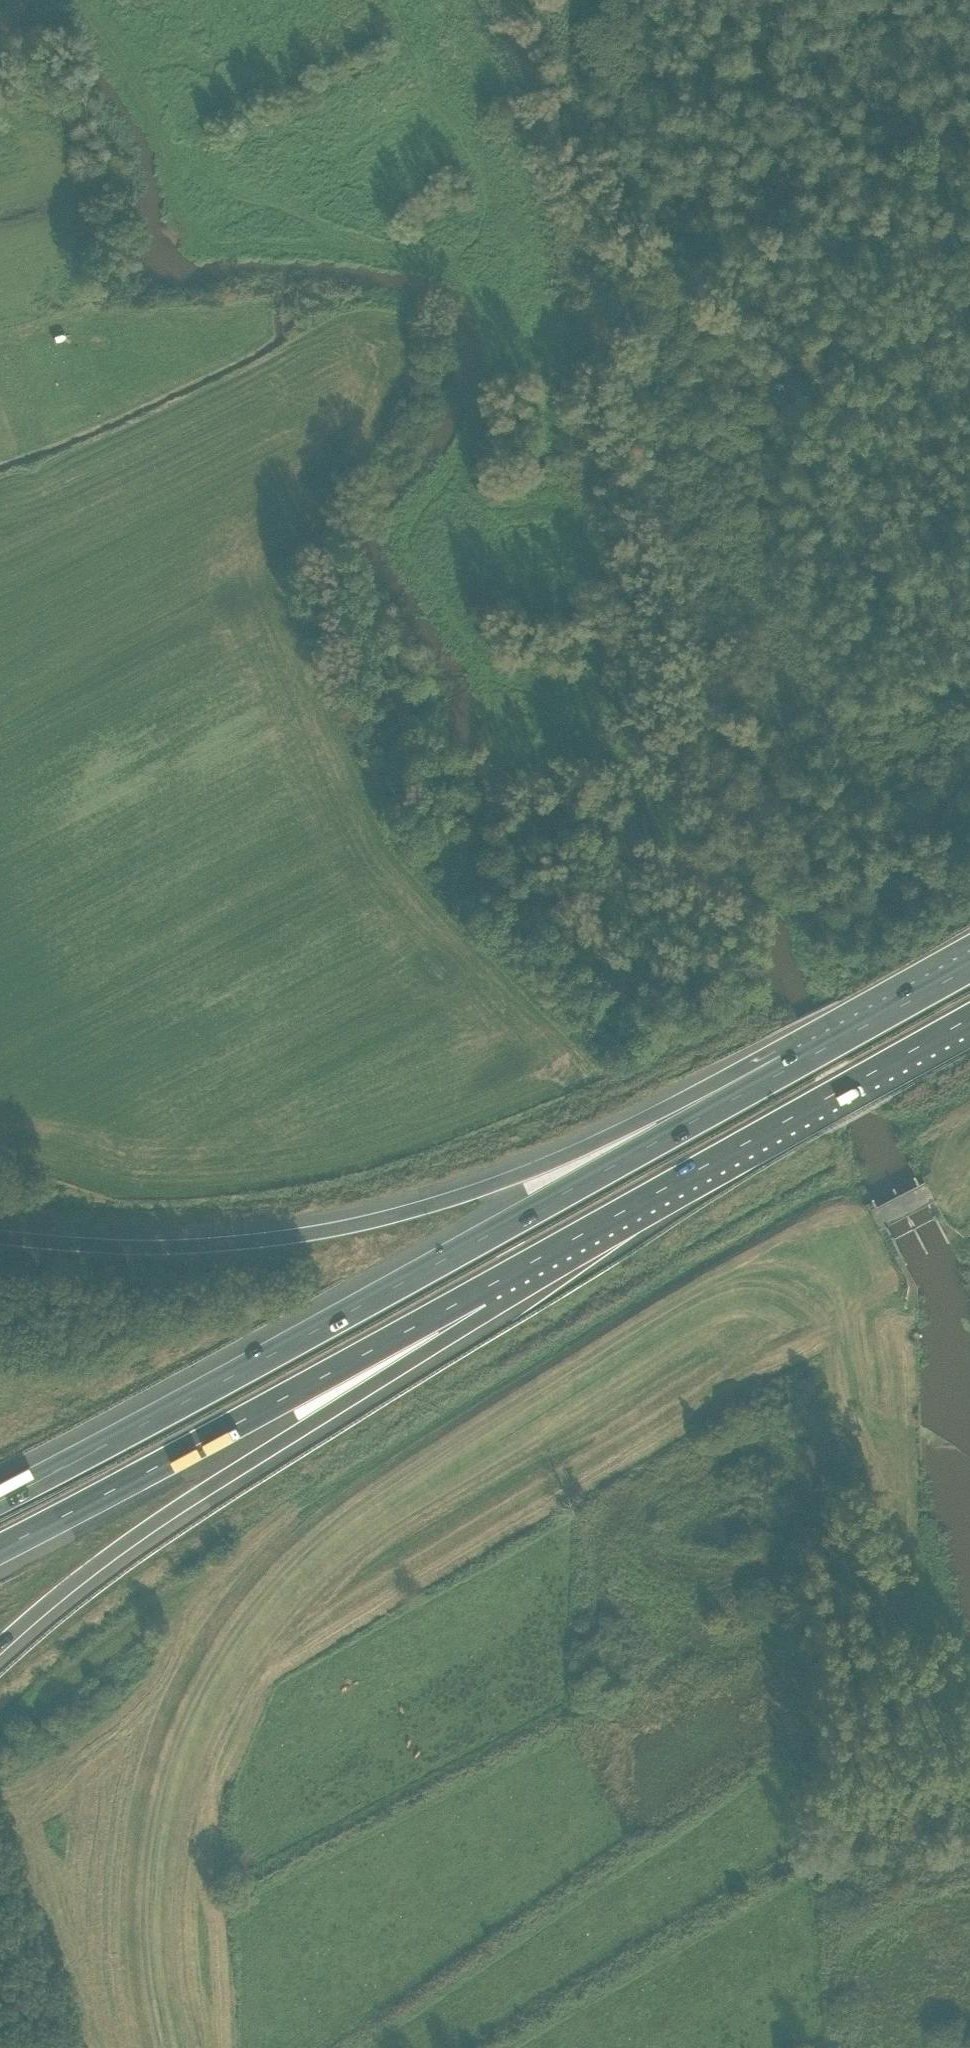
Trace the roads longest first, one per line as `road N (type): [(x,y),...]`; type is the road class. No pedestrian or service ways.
road 1 (track): [(863,1421),(828,1272),(776,1261),(691,1292),(358,1510),(275,1578),(216,1653),(154,1819),(144,1890),(146,1984),(160,2047)]
road 2 (motorway): [(804,1059),(0,1498)]
road 3 (motorway): [(804,1059),(481,1189),(351,1226),(163,1248),(0,1236)]
road 4 (motorway): [(0,1648),(174,1510),(469,1324),(551,1251)]
road 5 (motorway): [(0,1550),(551,1251)]
road 6 (motorway): [(551,1251),(969,1019)]
road 7 (motorway): [(969,967),(804,1059)]

